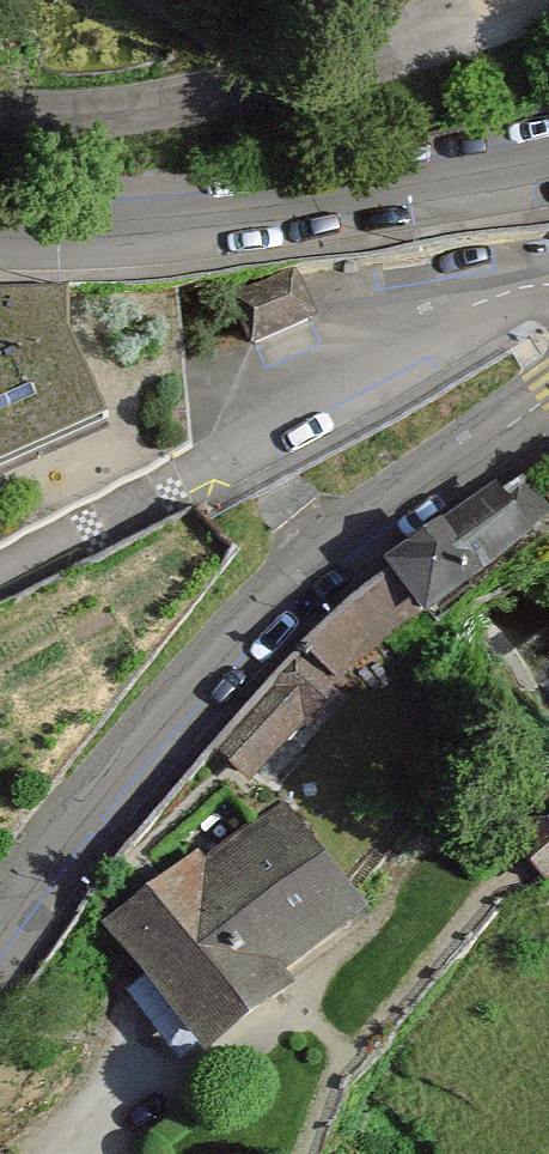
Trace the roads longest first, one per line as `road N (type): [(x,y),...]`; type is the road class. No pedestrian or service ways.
road 1 (residential): [(0,902),(126,743),(298,557),(465,458),(548,397)]
road 2 (residential): [(548,288),(0,575)]
road 3 (residential): [(0,247),(260,230),(548,178)]

